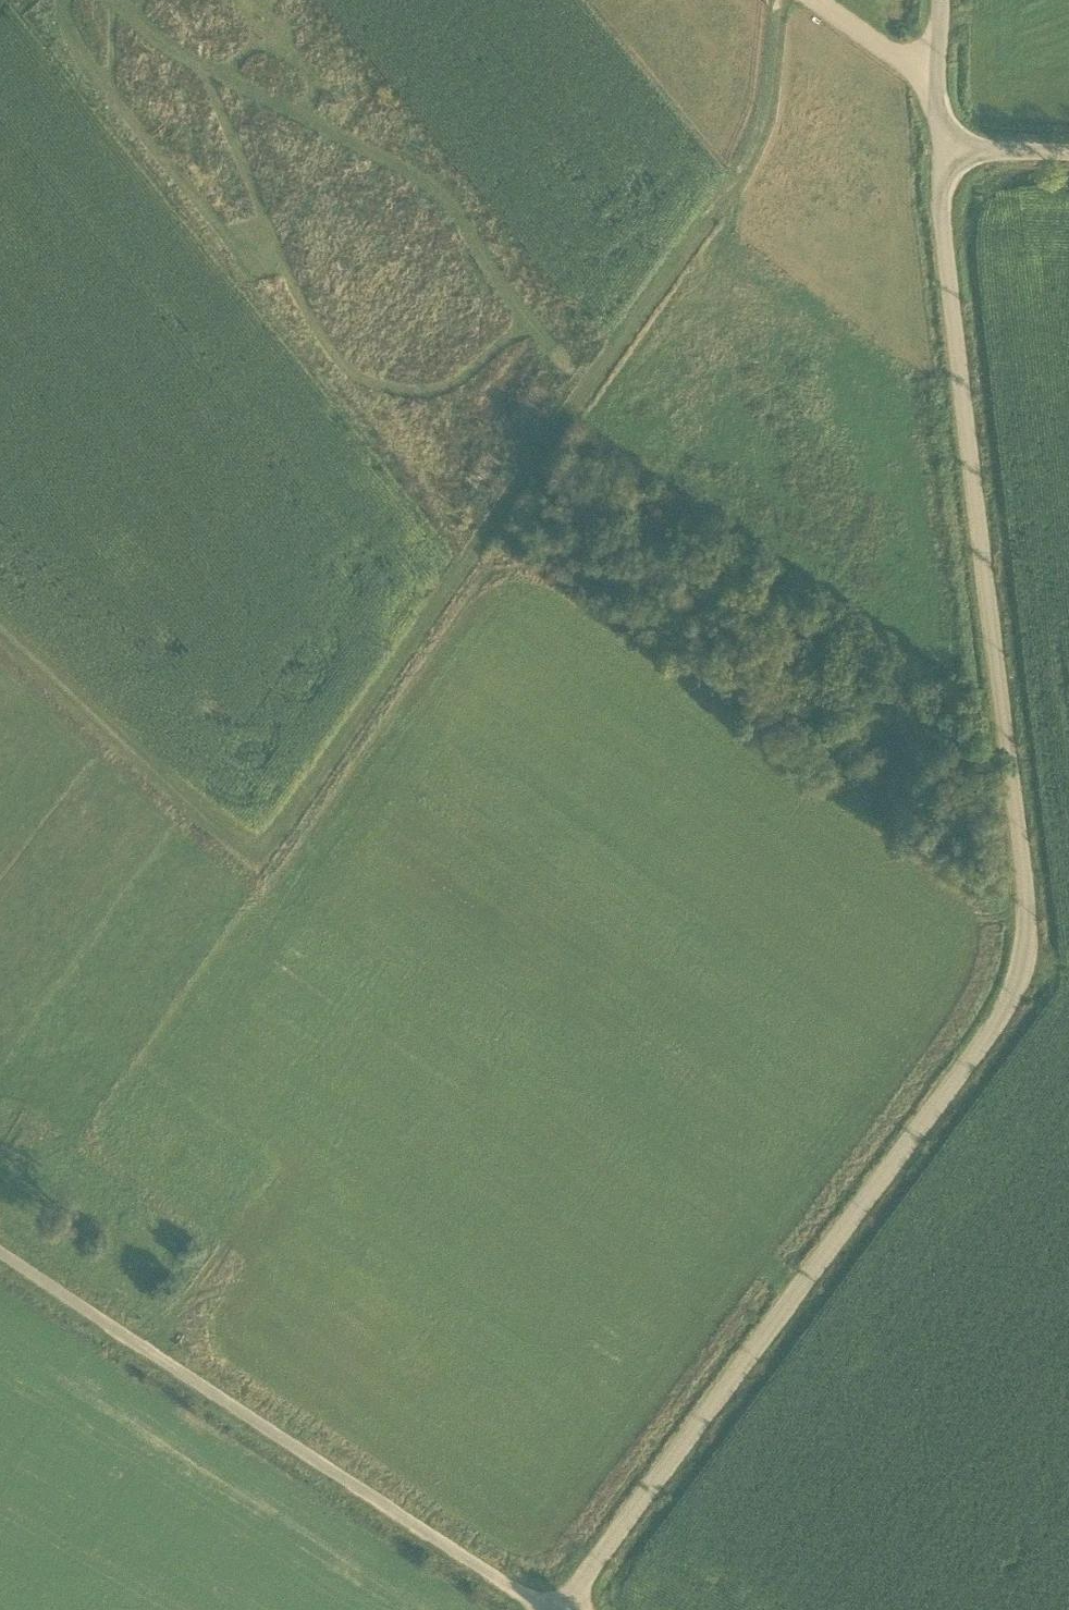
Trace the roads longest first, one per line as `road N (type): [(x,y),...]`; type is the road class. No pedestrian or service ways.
road 1 (unclassified): [(572,1609),(1006,1005),(1030,922),(957,347),(950,148)]
road 2 (track): [(786,0),(777,90),(731,214),(264,845),(238,846),(0,630)]
road 3 (unclassified): [(946,75),(826,0)]

